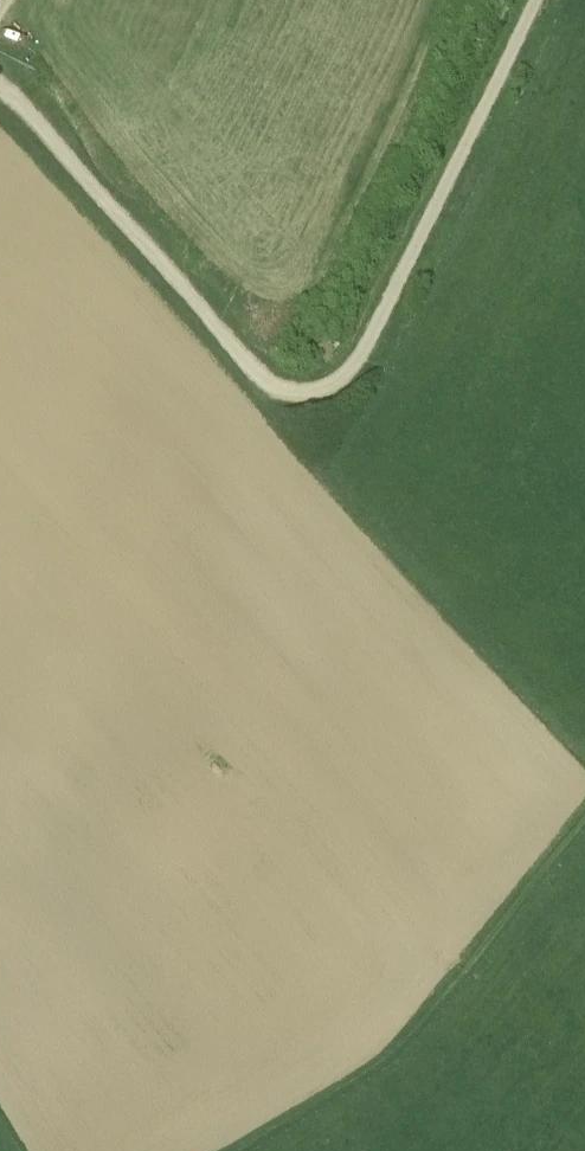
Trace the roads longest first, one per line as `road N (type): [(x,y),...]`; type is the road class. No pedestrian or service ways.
road 1 (track): [(0,79),(272,387),(307,395),(344,382),(395,309),(541,0)]
road 2 (track): [(248,1150),(388,1066),(584,822)]

